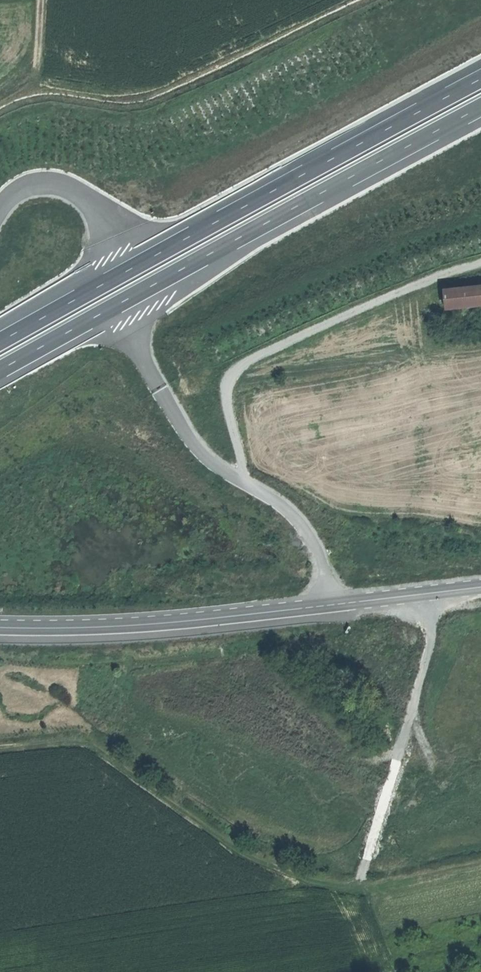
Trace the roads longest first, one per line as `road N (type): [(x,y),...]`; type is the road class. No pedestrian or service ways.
road 1 (motorway): [(0,371),(480,108)]
road 2 (motorway): [(480,79),(0,342)]
road 3 (track): [(0,748),(91,743),(242,851),(309,879),(383,885),(480,864)]
road 4 (tertiary): [(0,627),(198,619),(480,583)]
road 5 (track): [(480,264),(242,365),(224,389),(242,484)]
road 6 (track): [(356,887),(448,587)]
road 7 (track): [(40,0),(31,85),(0,102)]

